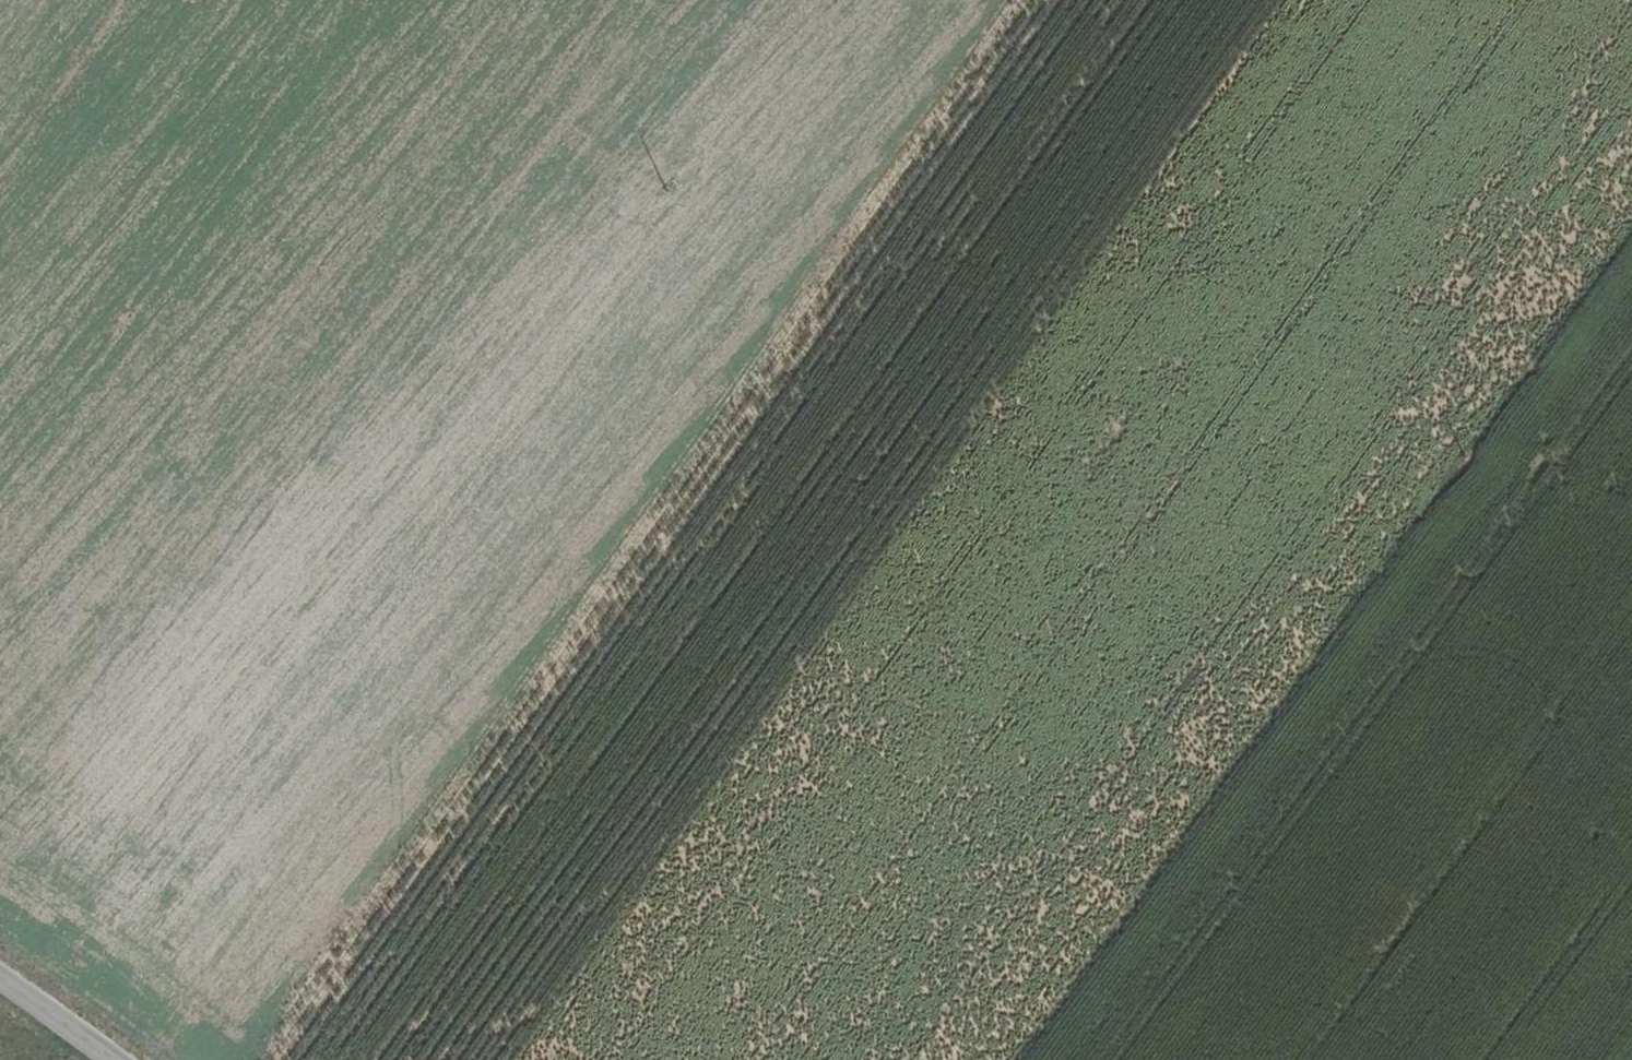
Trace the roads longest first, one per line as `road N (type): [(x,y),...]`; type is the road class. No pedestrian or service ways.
road 1 (tertiary): [(113,1059),(0,979)]

